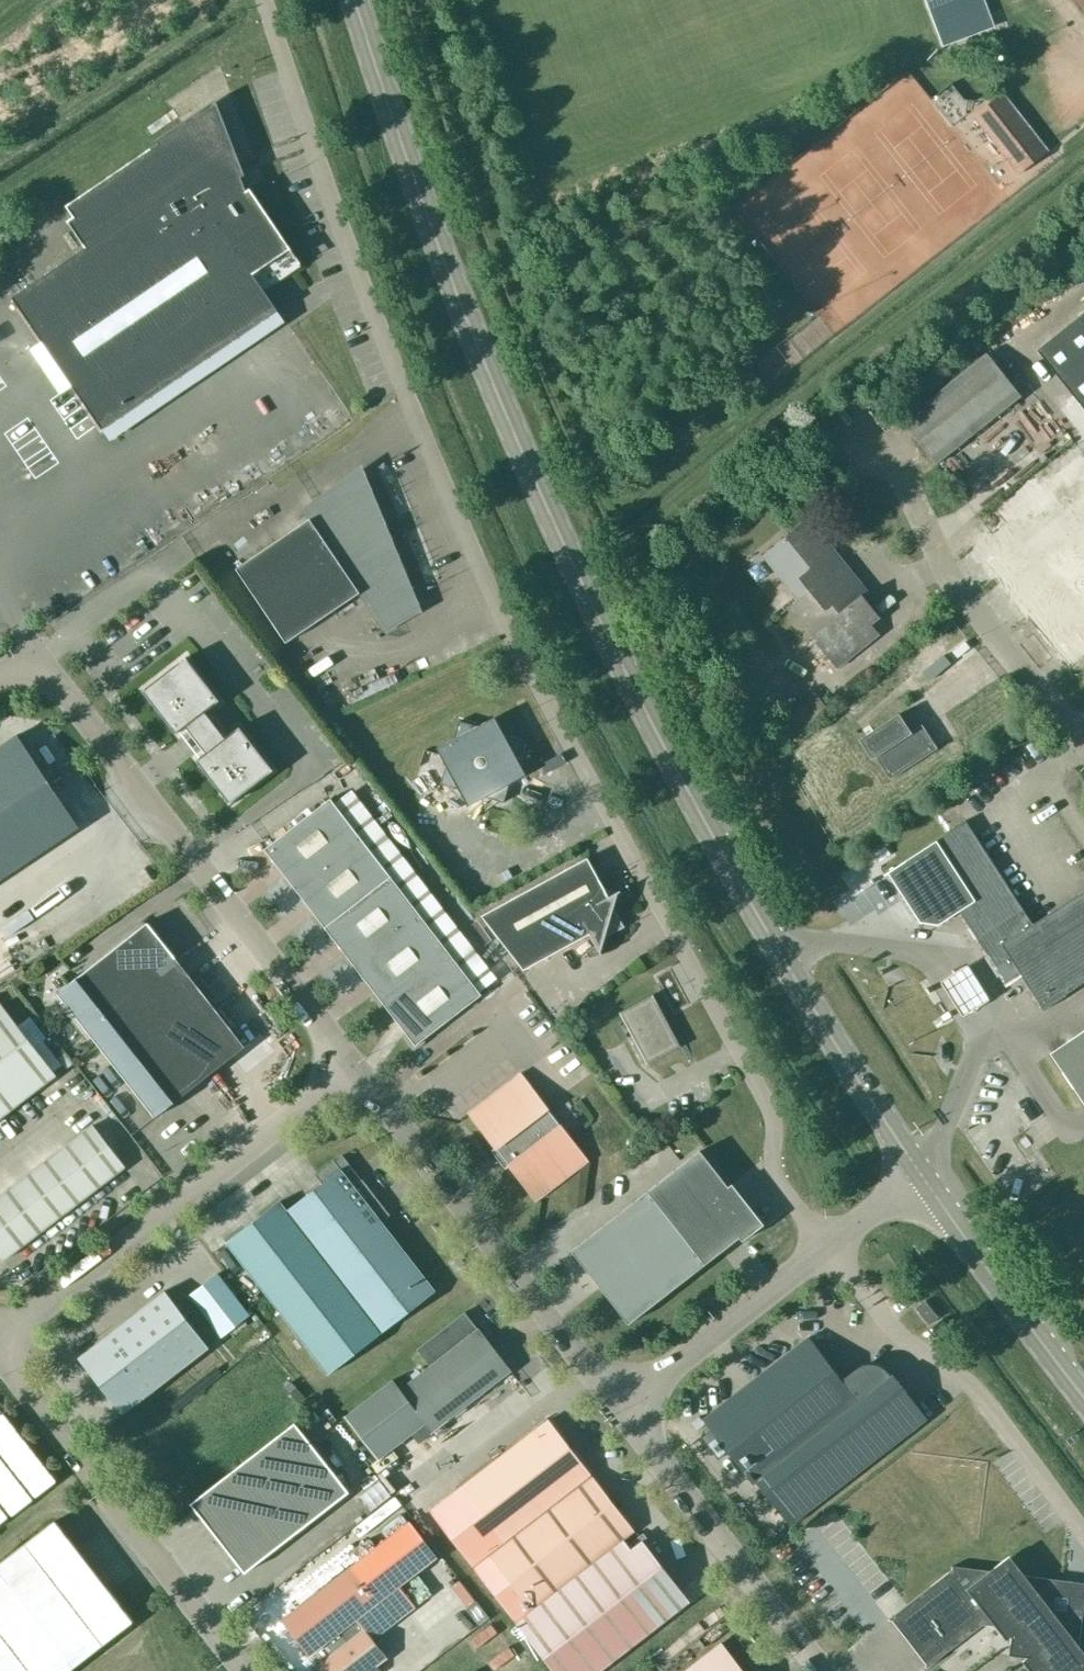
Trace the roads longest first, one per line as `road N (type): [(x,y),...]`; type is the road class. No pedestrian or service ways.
road 1 (unclassified): [(264,0),(405,392),(509,633),(766,1101),(777,1180),(828,1248)]
road 2 (primary): [(924,1178),(687,792),(589,599),(491,375),(359,0)]
road 3 (unclassified): [(354,1061),(52,670),(31,659),(0,671)]
road 4 (unclassified): [(0,1344),(354,1061)]
road 5 (unclassified): [(618,1409),(354,1061)]
road 6 (unclassified): [(245,1670),(0,1350)]
road 7 (unclassified): [(1083,1534),(985,1398),(900,1336),(828,1248)]
road 8 (residential): [(1083,744),(946,567),(884,437)]
road 9 (unclassified): [(821,1670),(618,1409)]
road 10 (track): [(0,199),(272,25)]
road 11 (track): [(0,151),(247,0)]
road 12 (primary): [(1083,1397),(924,1178)]
road 13 (unclassified): [(618,1409),(828,1248)]

